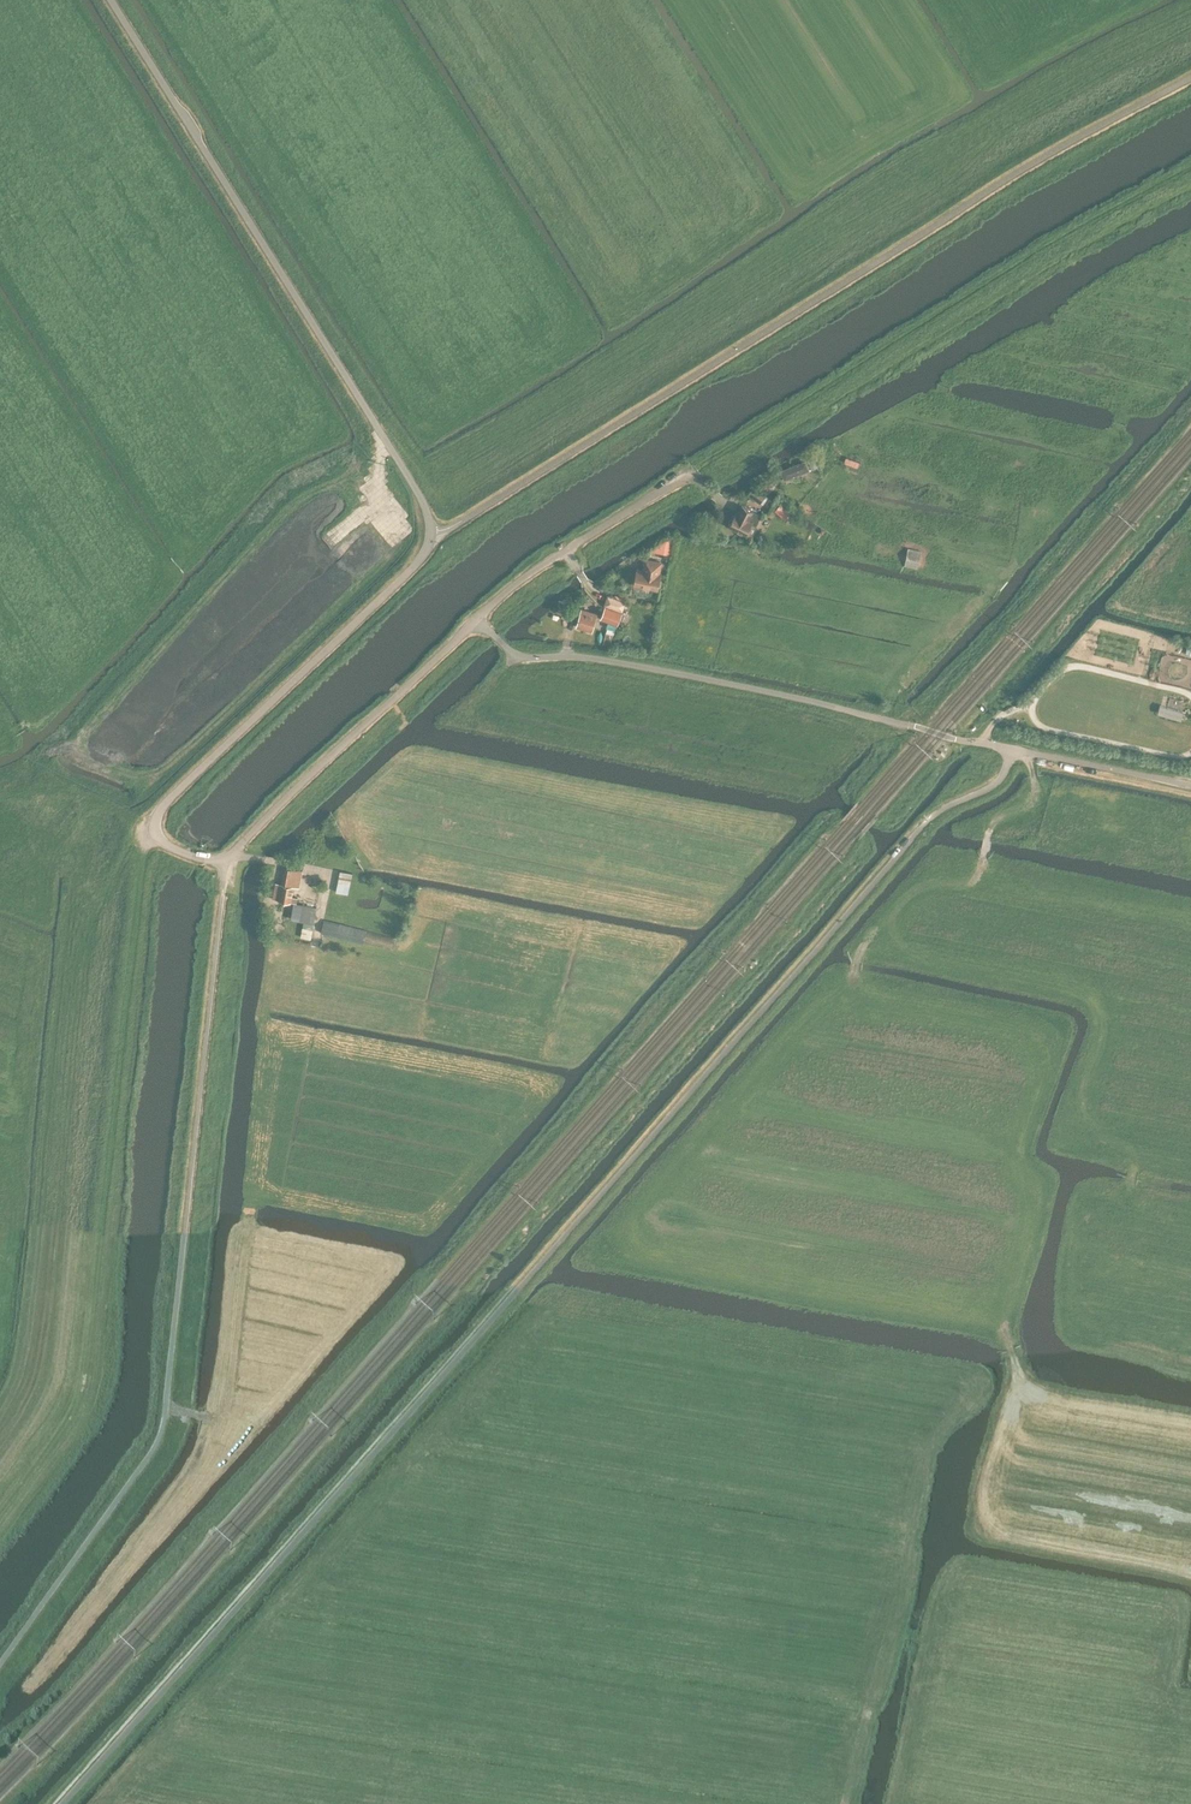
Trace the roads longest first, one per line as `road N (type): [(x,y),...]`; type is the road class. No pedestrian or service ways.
road 1 (unclassified): [(226,862),(170,849),(153,831),(155,814),(422,559),(433,522),(109,0)]
road 2 (unclassified): [(226,862),(522,580),(691,473)]
road 3 (track): [(1023,750),(1038,787),(1028,807),(999,816),(972,883),(919,888),(880,924),(849,982)]

